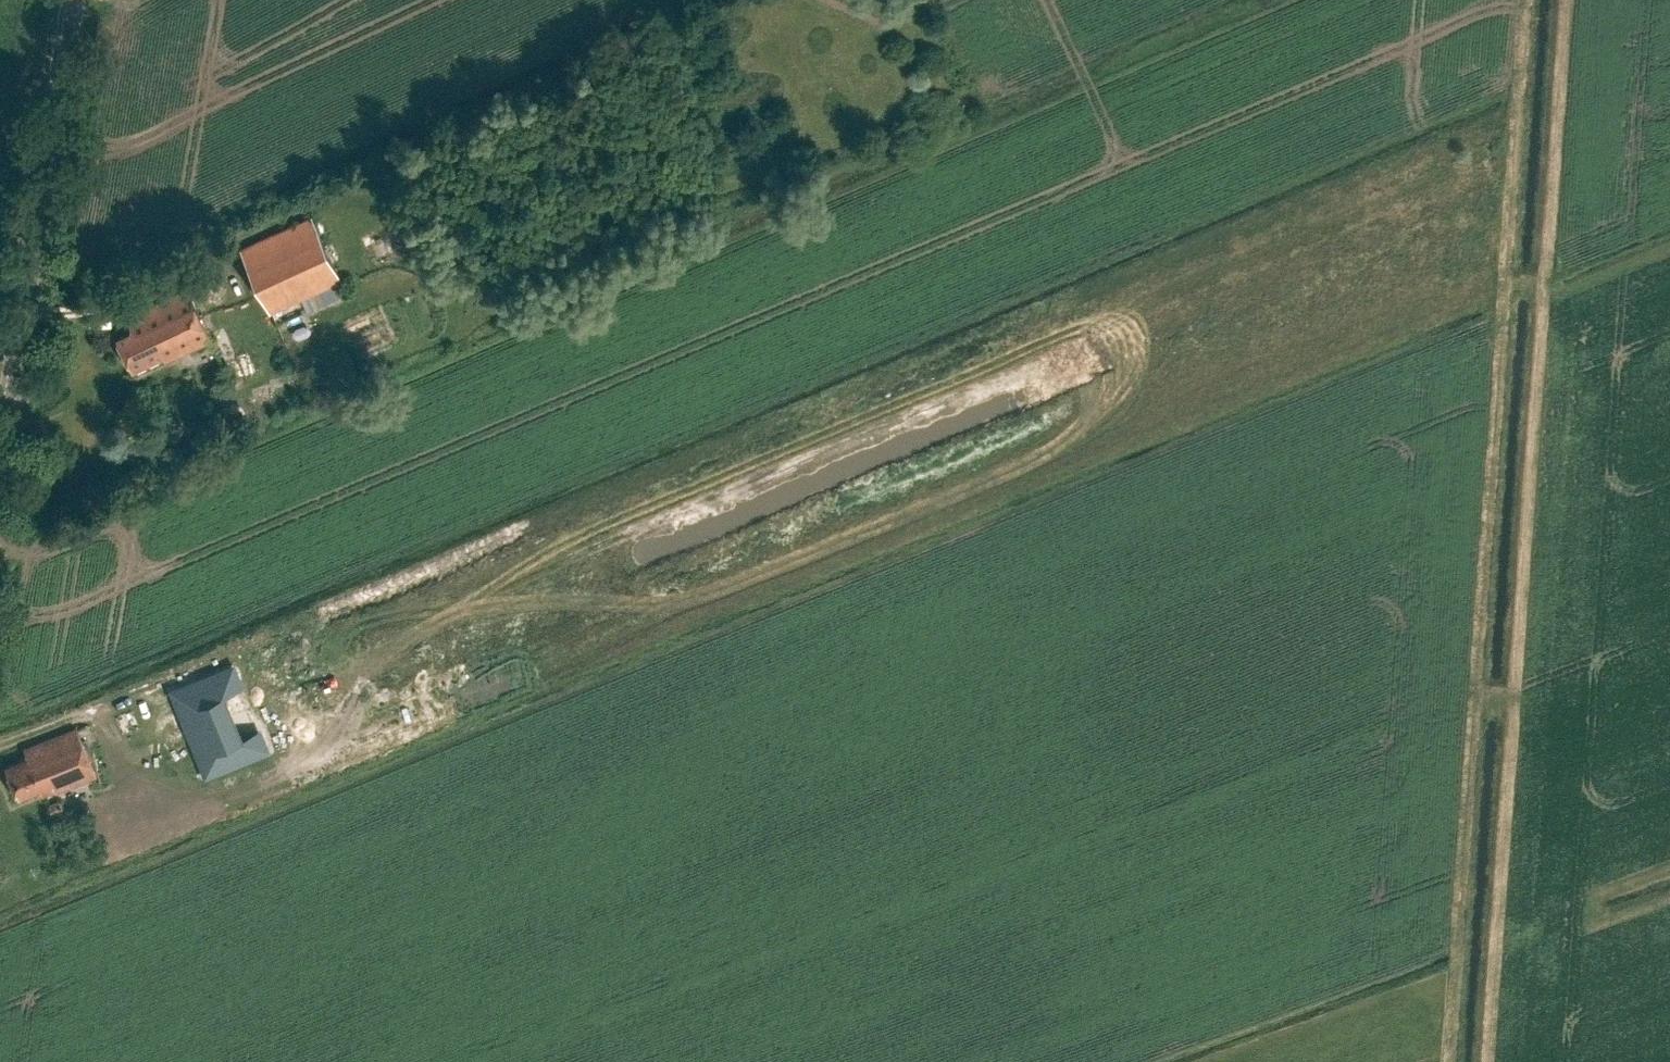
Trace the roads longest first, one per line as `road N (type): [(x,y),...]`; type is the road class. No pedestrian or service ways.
road 1 (tertiary): [(0,470),(73,0)]

